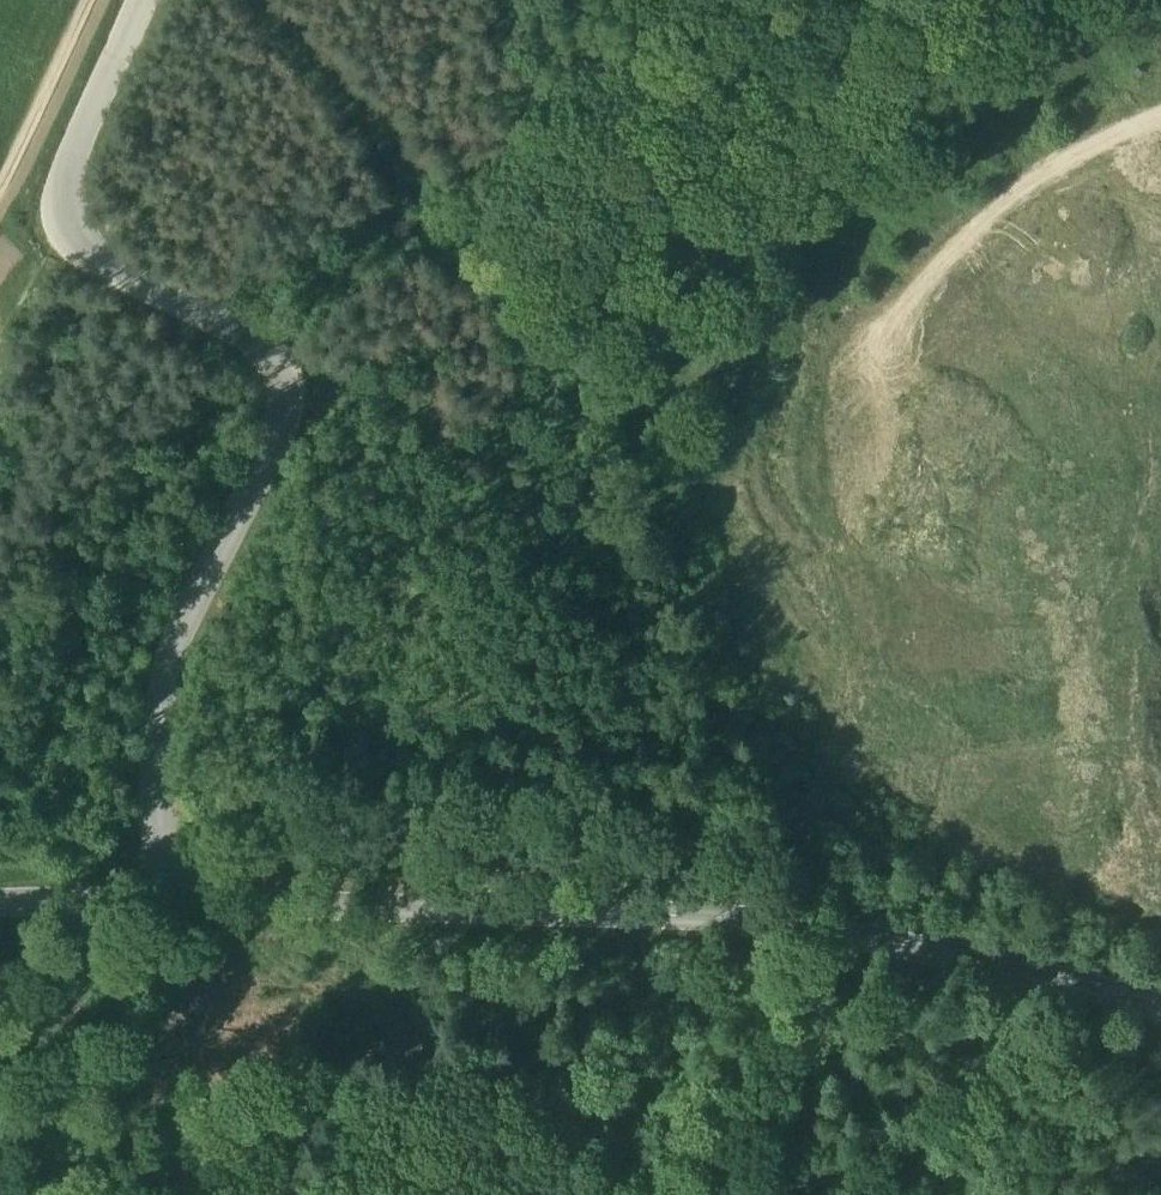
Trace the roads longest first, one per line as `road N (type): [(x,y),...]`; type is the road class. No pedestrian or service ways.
road 1 (tertiary): [(1160,1006),(822,926),(731,917),(168,894),(0,899)]
road 2 (track): [(86,0),(0,193)]

